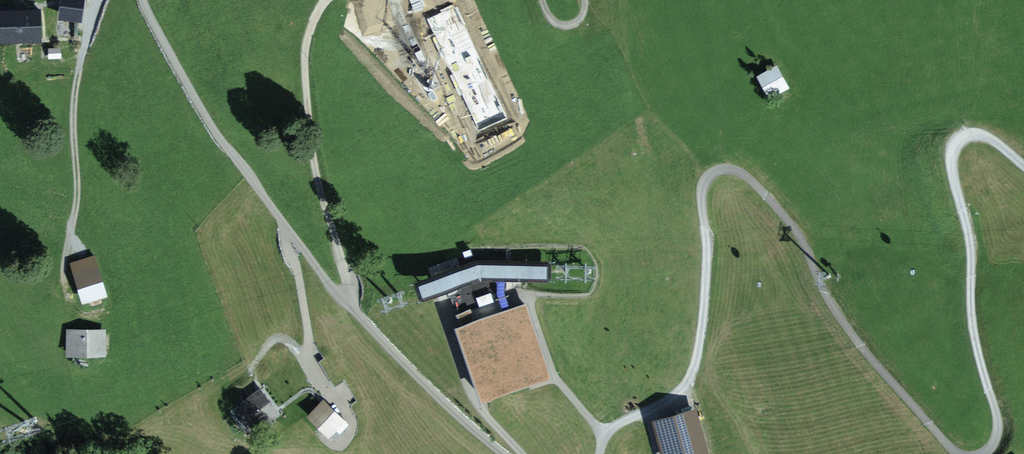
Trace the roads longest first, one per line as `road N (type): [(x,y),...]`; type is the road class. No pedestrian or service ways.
road 1 (track): [(95,0),(75,124),(82,198),(64,261)]

